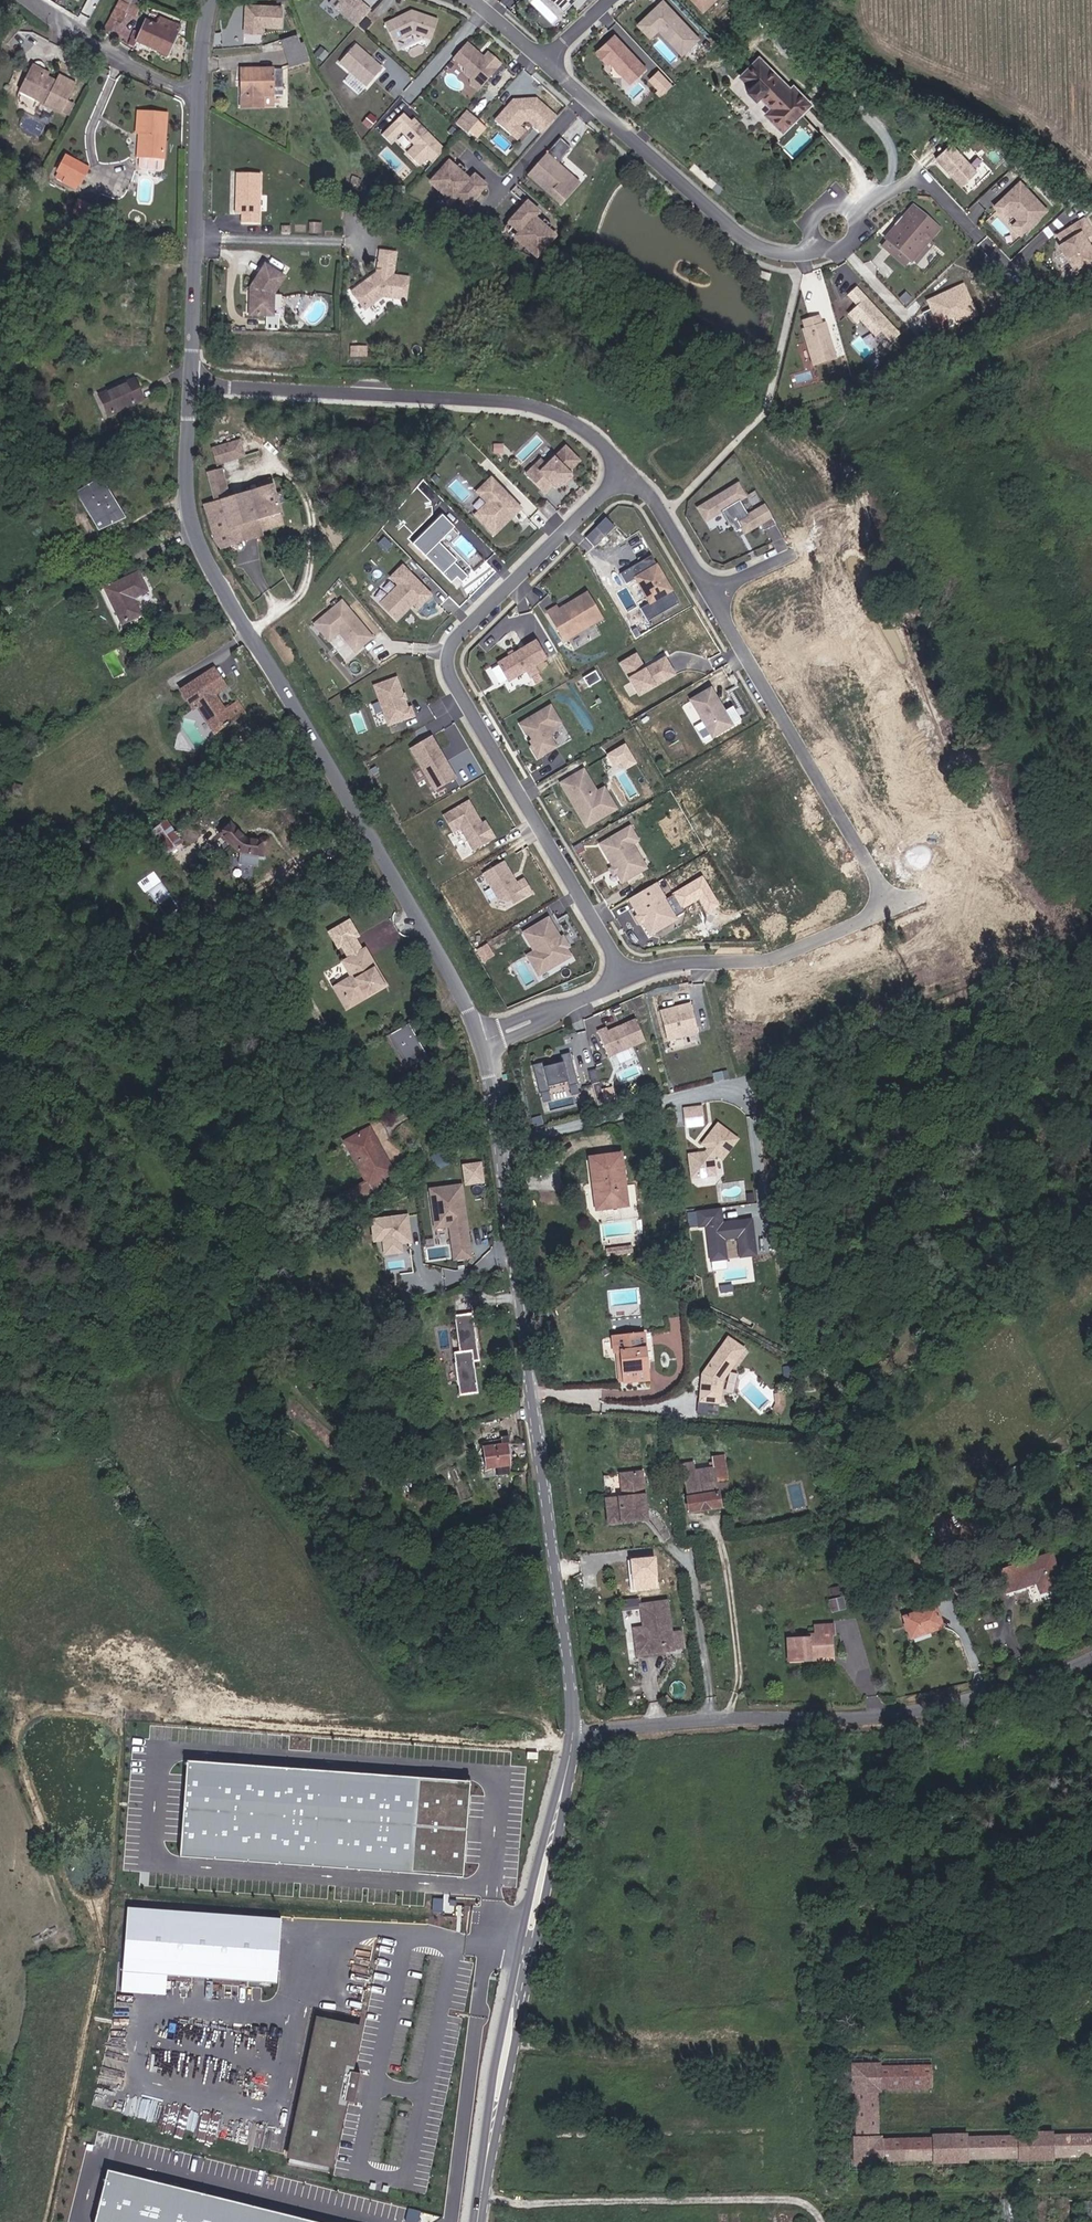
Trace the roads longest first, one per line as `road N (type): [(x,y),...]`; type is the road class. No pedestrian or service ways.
road 1 (tertiary): [(190,383),(187,490),(200,551),(481,1038)]
road 2 (tertiary): [(481,1038),(571,1733)]
road 3 (residential): [(625,978),(679,962),(767,960),(872,915),(885,902),(712,593)]
road 4 (residential): [(623,478),(453,639),(448,659),(453,682),(625,978)]
road 5 (residential): [(979,236),(927,180),(911,178),(833,227),(805,255),(753,243),(543,60)]
road 6 (unclassified): [(571,1733),(922,1713),(1091,1670)]
road 7 (tertiary): [(571,1733),(522,1934),(481,2221)]
road 8 (residential): [(623,478),(603,445),(541,407),(190,383)]
road 9 (tertiary): [(207,0),(197,89),(190,383)]
road 10 (residential): [(481,1038),(625,978)]
road 11 (residential): [(712,593),(650,497),(623,478)]

